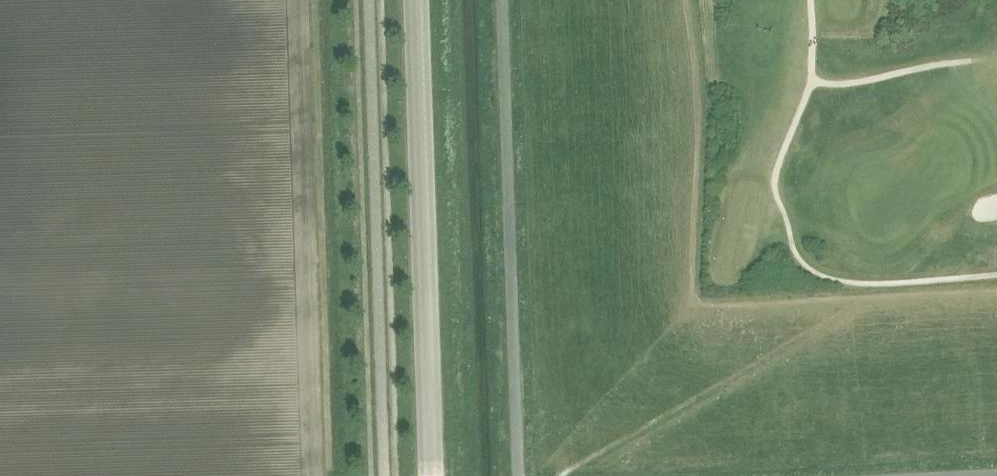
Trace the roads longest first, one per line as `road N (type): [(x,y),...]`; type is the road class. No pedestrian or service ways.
road 1 (unclassified): [(431,475),(416,0)]
road 2 (track): [(996,277),(828,280),(792,254),(775,172),(811,81),(810,0)]
road 3 (track): [(811,81),(847,86),(980,65)]
road 4 (track): [(866,299),(996,293)]

